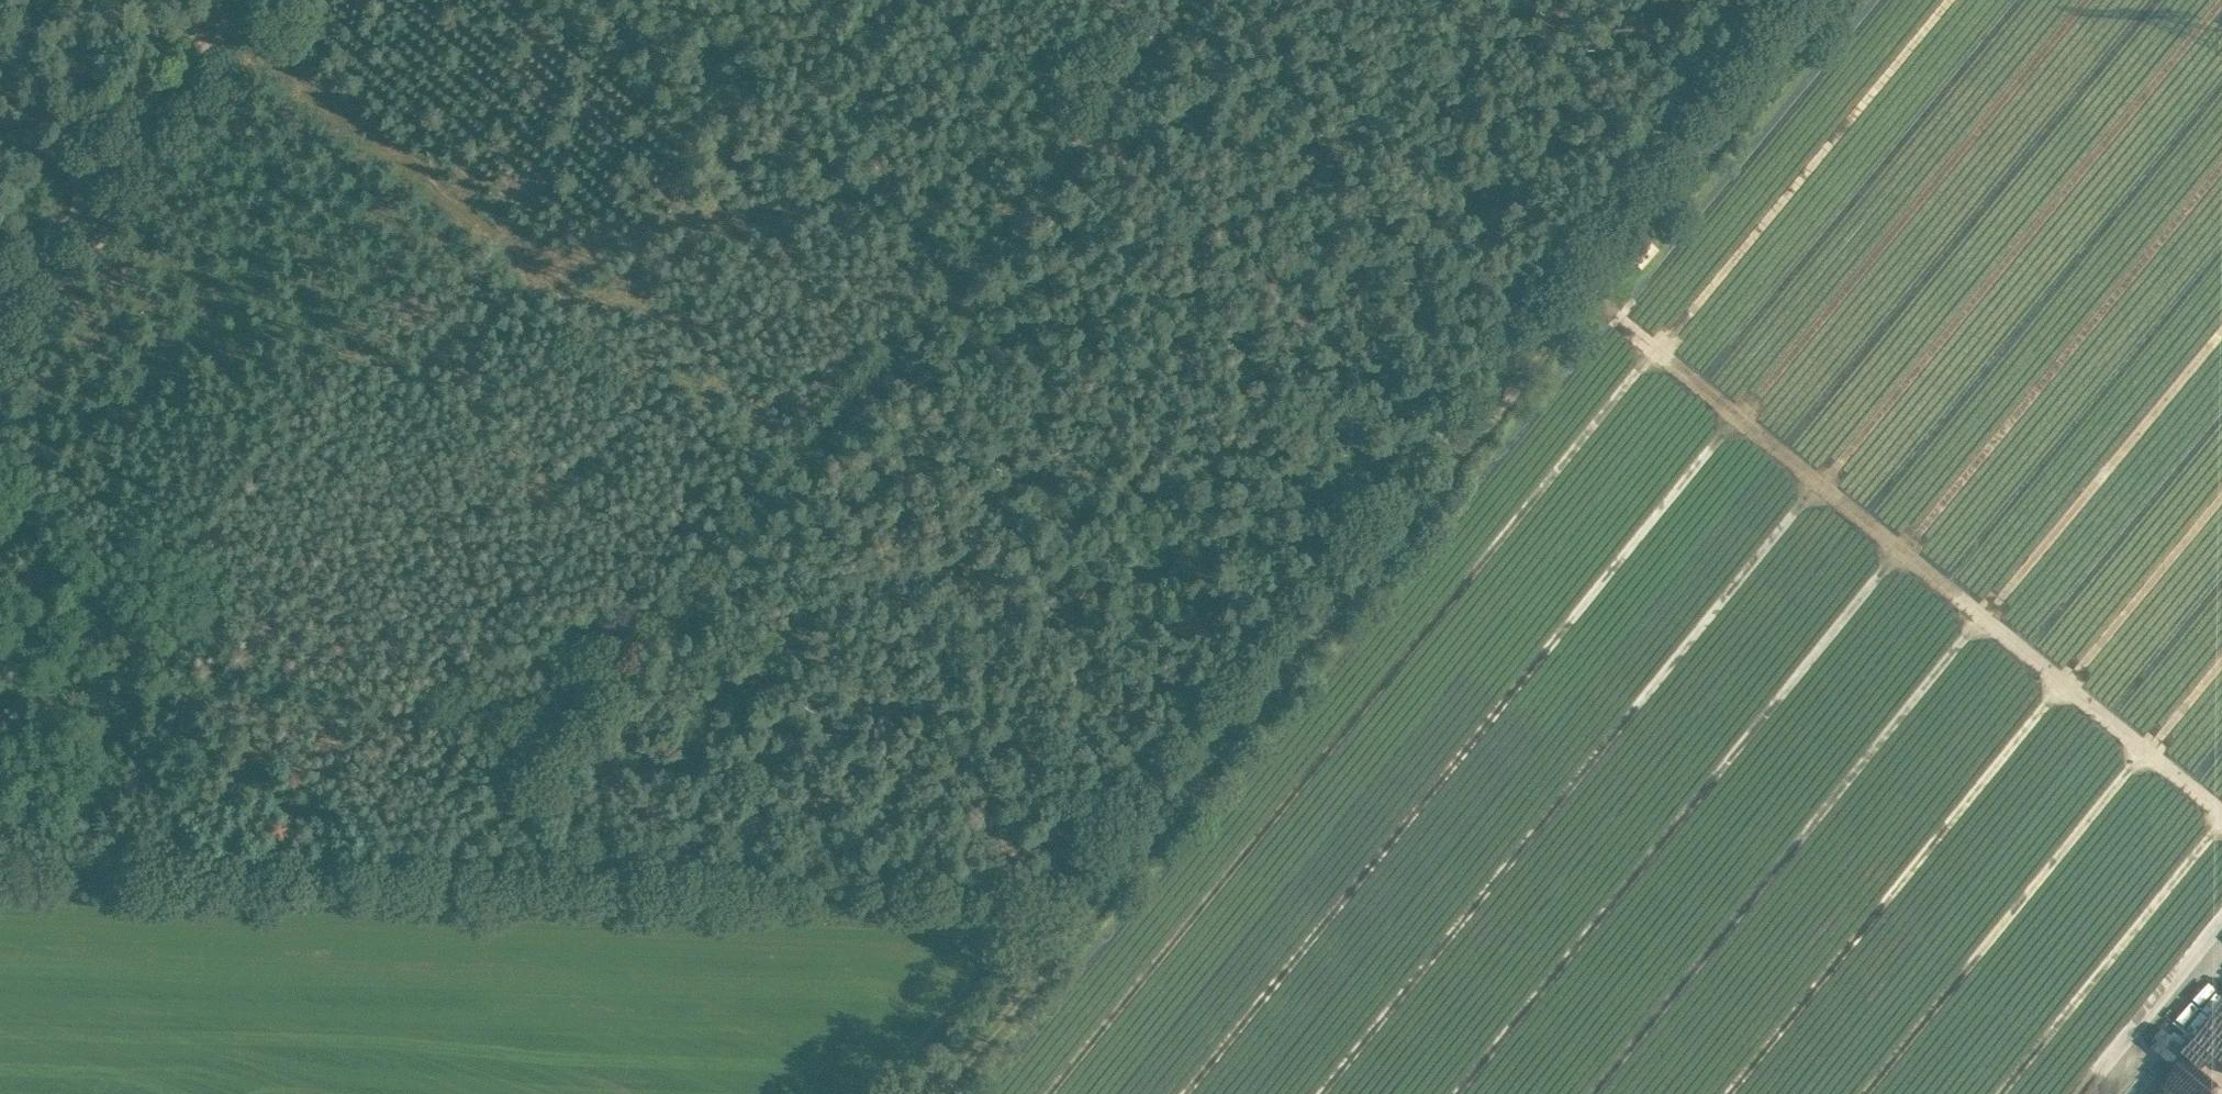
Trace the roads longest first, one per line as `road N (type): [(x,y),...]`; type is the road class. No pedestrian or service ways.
road 1 (track): [(931,1093),(1466,453)]
road 2 (track): [(1466,453),(905,0)]
road 3 (track): [(1466,453),(1837,0)]
road 4 (track): [(249,0),(91,192)]
road 5 (track): [(91,192),(0,300)]

